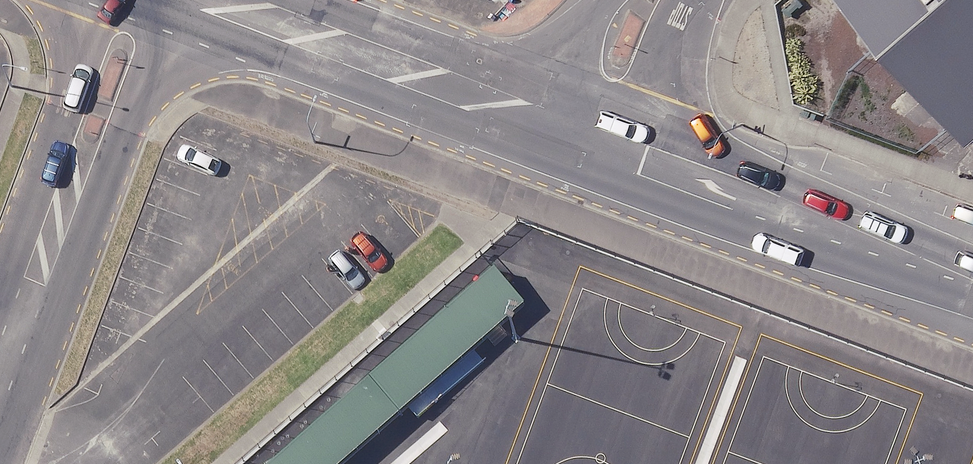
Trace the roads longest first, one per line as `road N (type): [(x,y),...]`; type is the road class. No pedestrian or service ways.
road 1 (residential): [(141,0),(0,409)]
road 2 (tertiary): [(972,281),(589,120)]
road 3 (tertiary): [(218,0),(472,97),(589,120)]
road 4 (tertiary): [(633,0),(589,120)]

